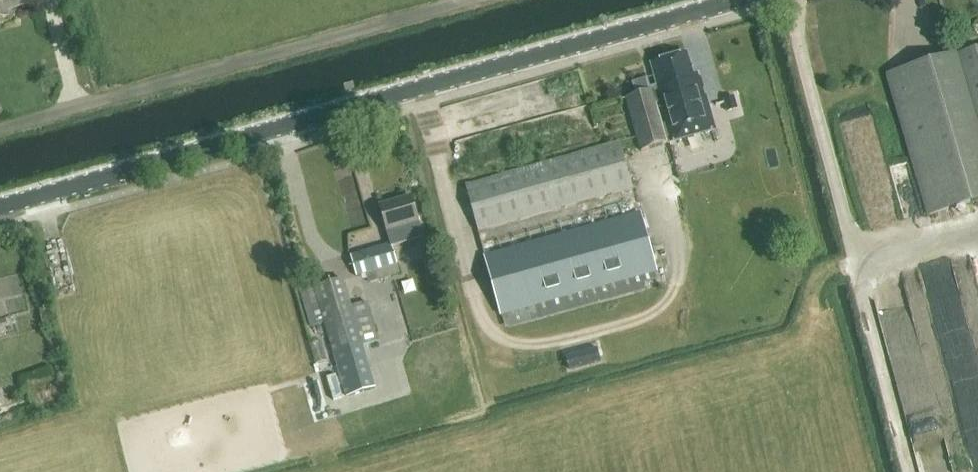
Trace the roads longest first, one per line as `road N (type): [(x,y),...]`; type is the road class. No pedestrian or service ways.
road 1 (tertiary): [(0,203),(753,0)]
road 2 (track): [(789,0),(910,471)]
road 3 (track): [(0,129),(466,0)]

